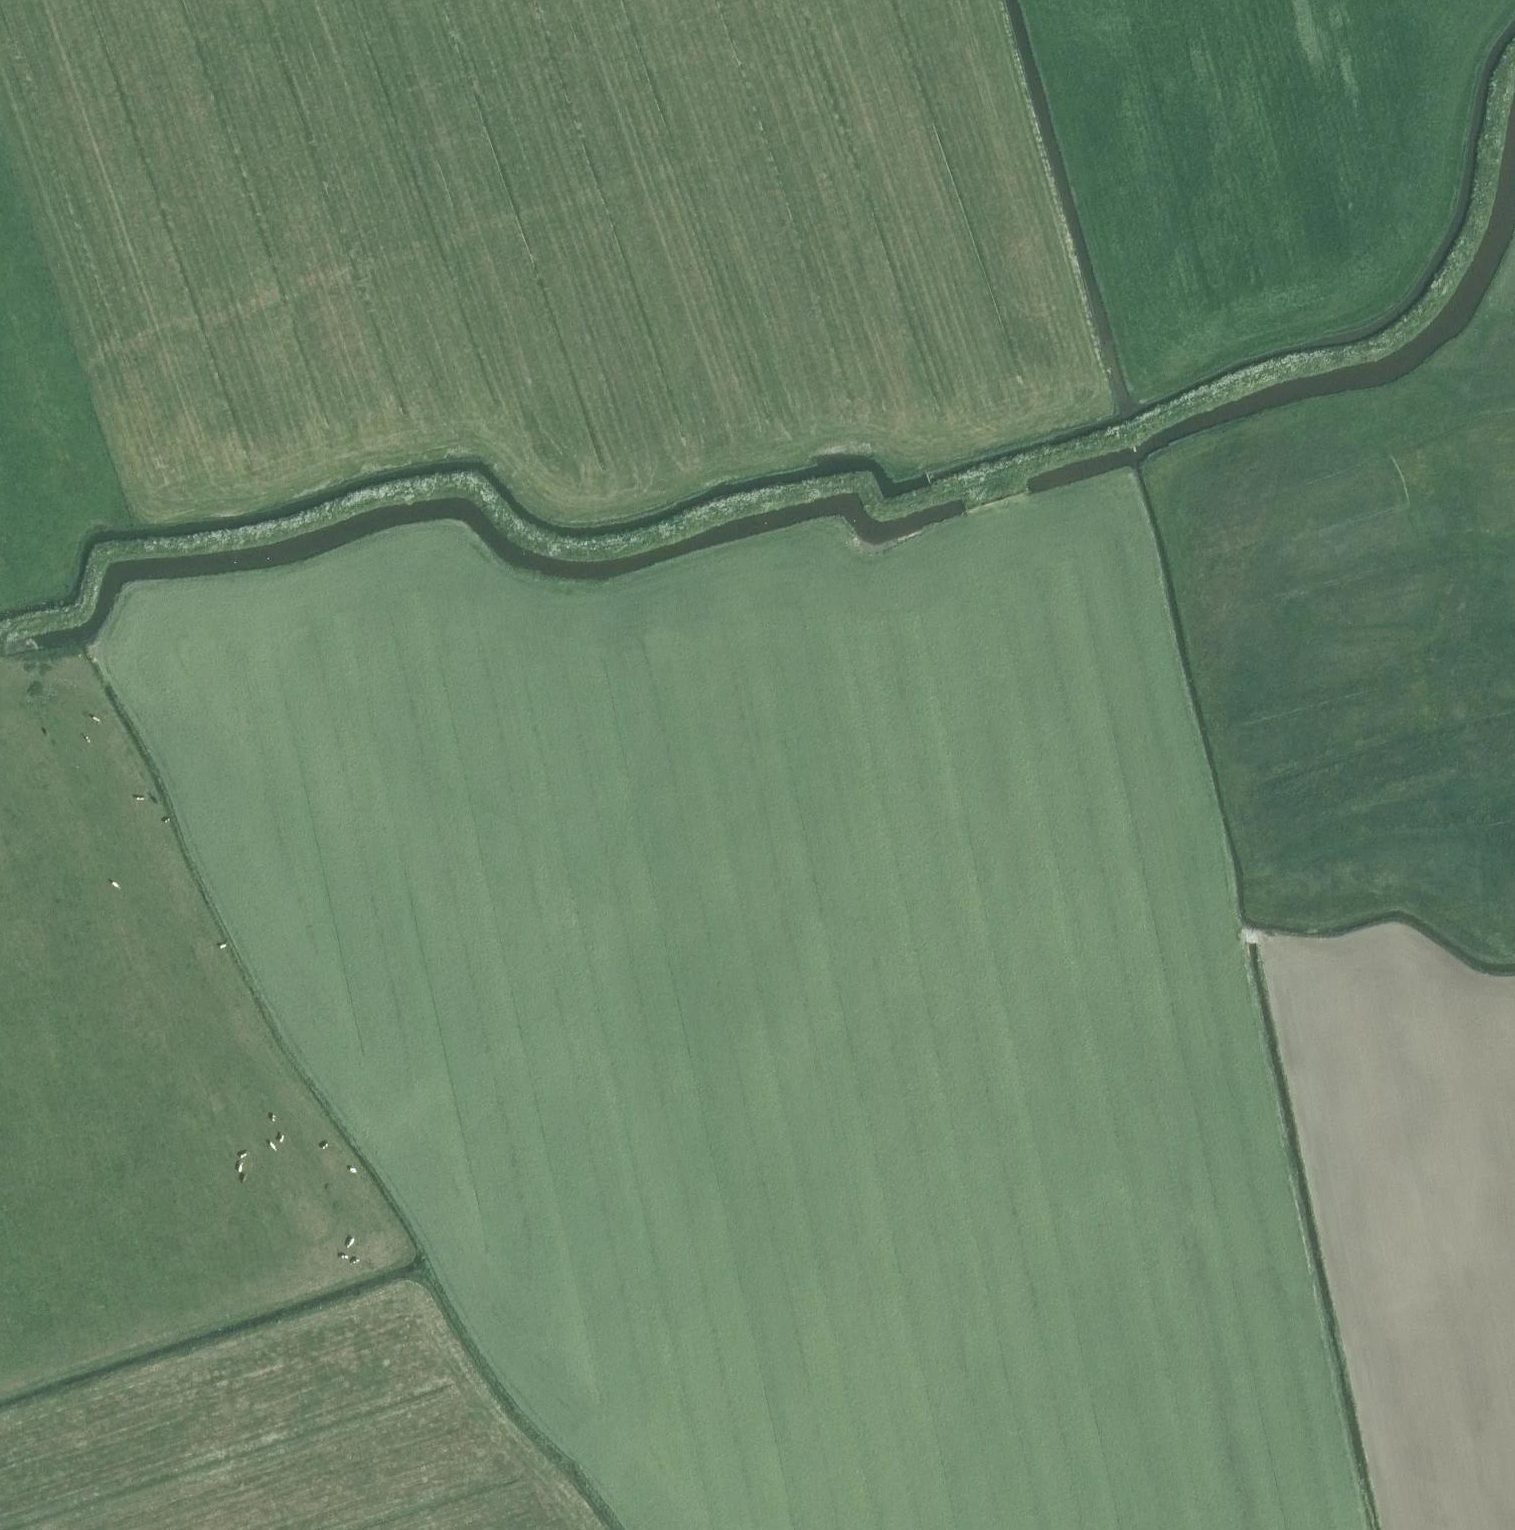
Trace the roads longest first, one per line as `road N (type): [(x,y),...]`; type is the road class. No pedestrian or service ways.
road 1 (track): [(0,637),(81,608),(103,556),(259,537),(367,504),(464,490),(479,490),(495,518),(550,550),(600,549),(861,486),(879,510),(1102,442),(1264,376),(1377,348),(1432,311),(1476,230),(1514,65)]

